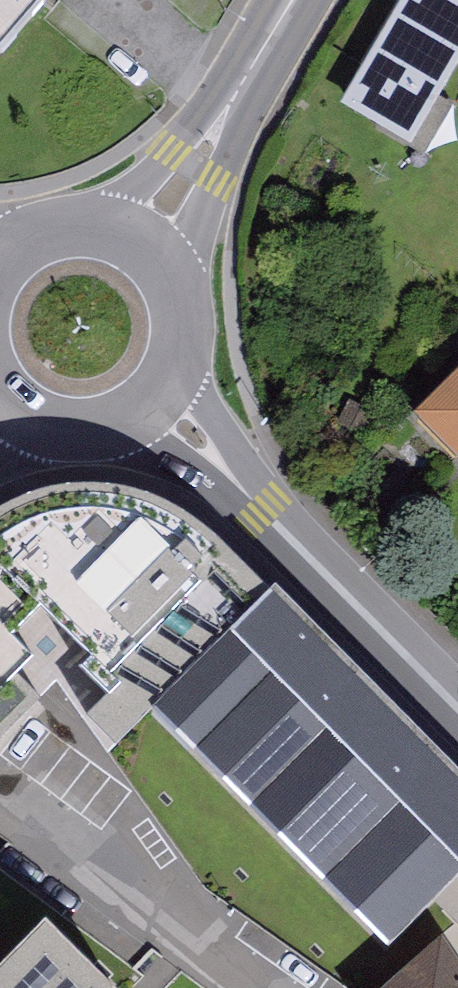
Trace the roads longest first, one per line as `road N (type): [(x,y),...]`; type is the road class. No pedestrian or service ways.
road 1 (residential): [(457,702),(158,398)]
road 2 (residential): [(292,0),(143,246)]
road 3 (residential): [(158,398),(176,368),(180,302),(143,246)]
road 4 (residential): [(9,410),(70,435),(133,419),(158,398)]
road 5 (residential): [(143,246),(118,231),(62,224),(35,232),(0,258)]

